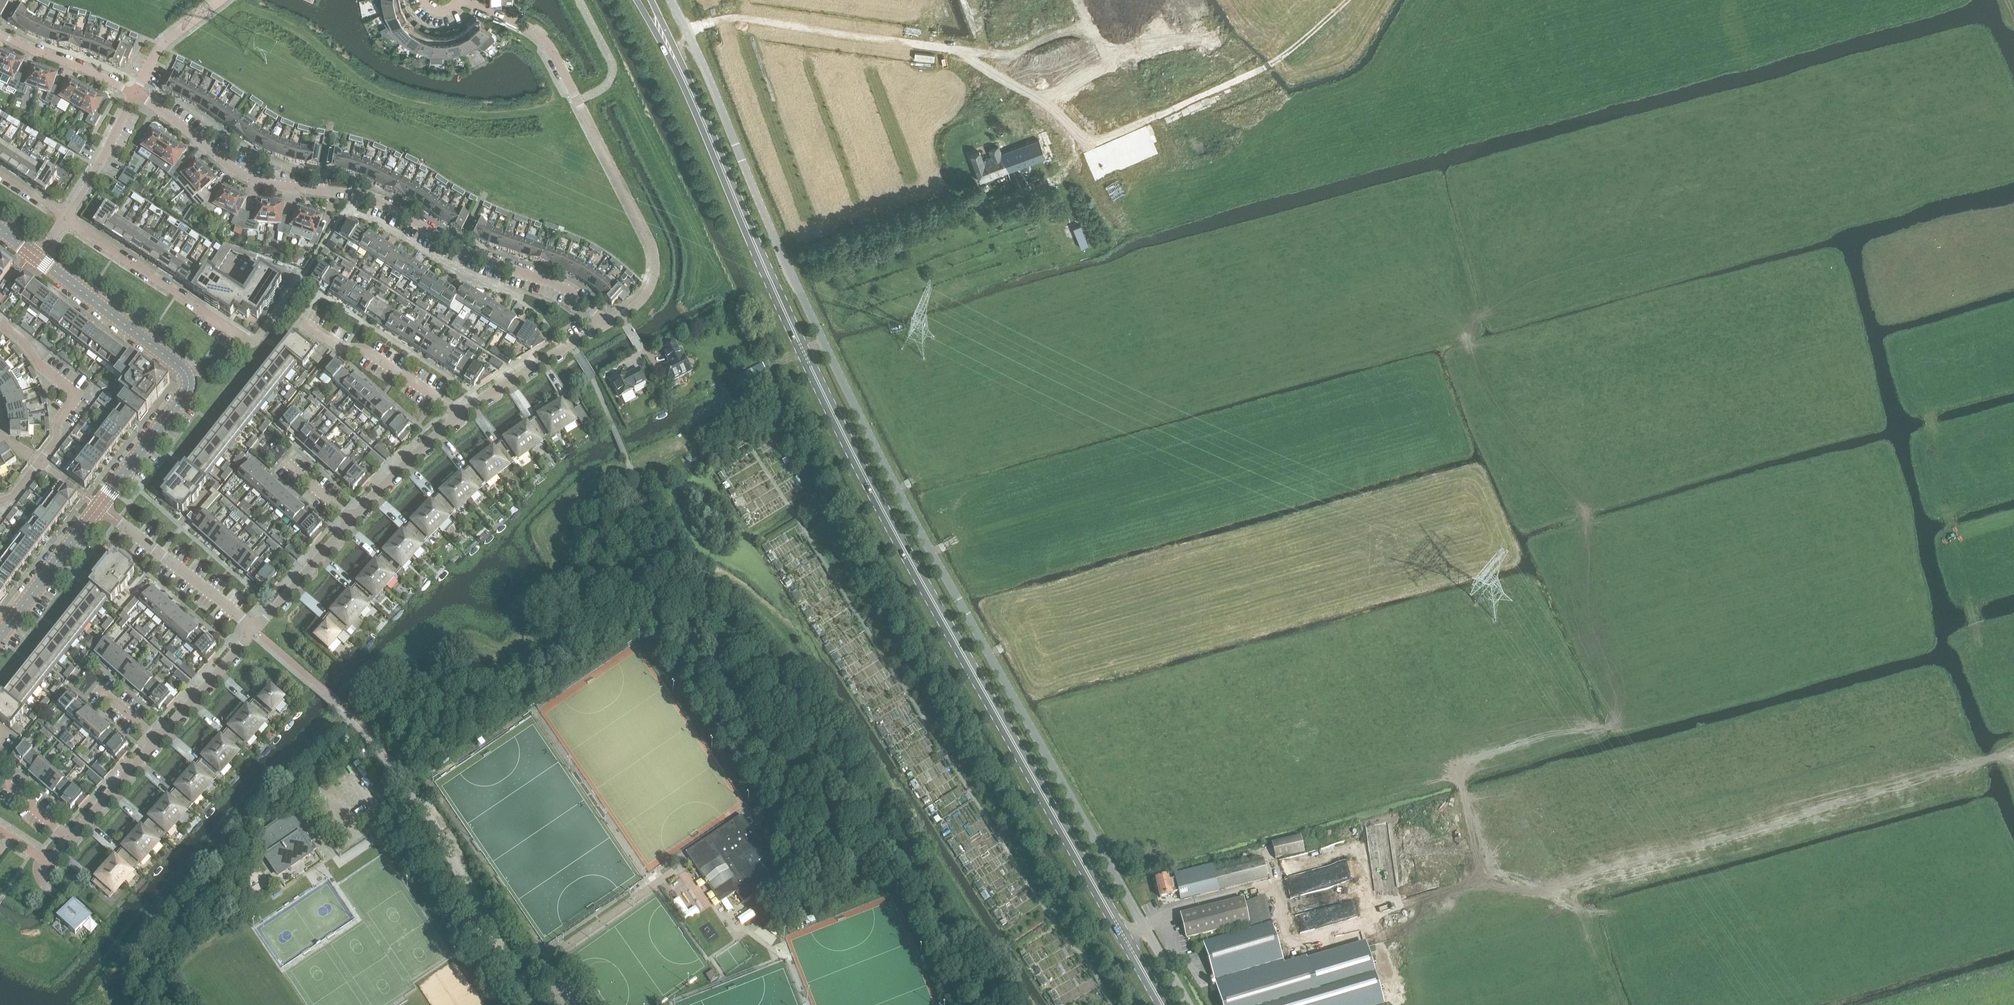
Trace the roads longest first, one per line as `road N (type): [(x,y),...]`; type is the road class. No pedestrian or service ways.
road 1 (unclassified): [(989,1004),(842,777),(821,765),(771,762),(758,751),(698,636),(657,607),(624,602),(390,766)]
road 2 (secondary): [(1123,932),(932,598),(804,352)]
road 3 (unclassified): [(1142,922),(889,474),(825,343)]
road 4 (residential): [(608,323),(564,287),(475,256),(366,199),(259,184),(135,95)]
road 5 (residential): [(608,323),(654,283),(652,247),(540,34),(461,0)]
road 6 (track): [(688,31),(753,20),(996,52),(1067,28)]
road 7 (unclassified): [(825,343),(671,0)]
road 8 (tertiary): [(39,257),(175,360),(191,383),(102,507)]
road 9 (residential): [(298,278),(251,344),(65,218)]
road 10 (track): [(1088,145),(1263,70),(1302,46),(1347,0)]
road 11 (secondary): [(804,352),(685,79)]
road 12 (unclassified): [(533,1004),(486,934),(432,822),(390,766)]
road 13 (residential): [(162,741),(58,853),(40,855),(0,830)]
road 14 (residential): [(255,633),(102,507)]
road 15 (residential): [(458,416),(366,350),(344,349),(300,318)]
road 16 (residential): [(0,323),(77,397),(42,463)]
road 17 (tertiary): [(102,507),(0,640)]
road 18 (residential): [(458,416),(350,521)]
road 19 (residential): [(0,34),(135,95)]
road 20 (residential): [(350,521),(255,633)]
road 21 (residential): [(255,633),(162,741)]
road 22 (residential): [(65,218),(135,95)]
road 23 (residential): [(571,344),(458,416)]
road 24 (residential): [(135,95),(165,40),(221,0)]

